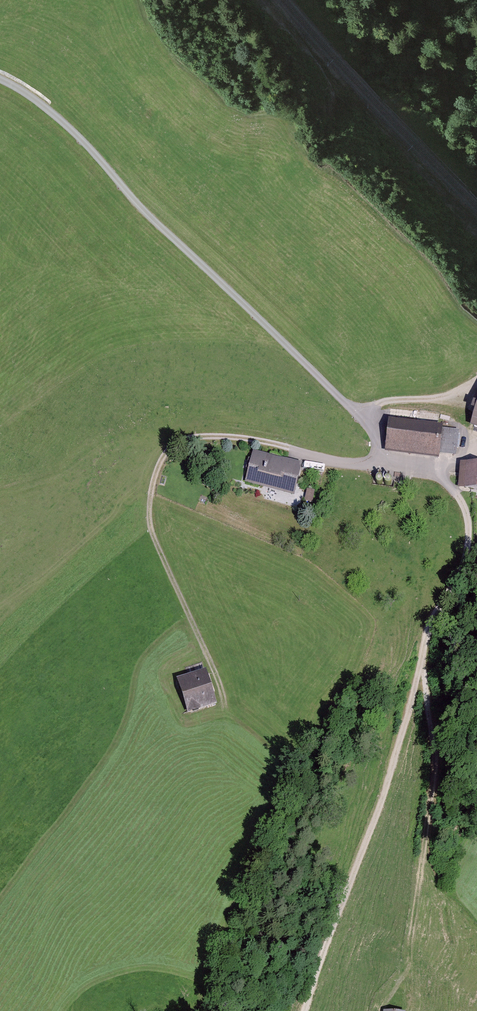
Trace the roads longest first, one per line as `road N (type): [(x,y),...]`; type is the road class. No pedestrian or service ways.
road 1 (track): [(117,938),(171,856),(229,715),(151,534),(158,465),(171,446),(198,436),(289,447)]
road 2 (unclassified): [(382,463),(358,413),(138,207),(95,153),(0,79)]
road 3 (track): [(304,1010),(383,798),(421,661)]
road 4 (track): [(476,996),(461,981),(423,859),(437,756),(421,661)]
road 5 (track): [(421,661),(428,627),(466,562),(470,537),(454,488),(436,475)]
road 6 (track): [(476,380),(447,397),(387,401),(358,413)]

